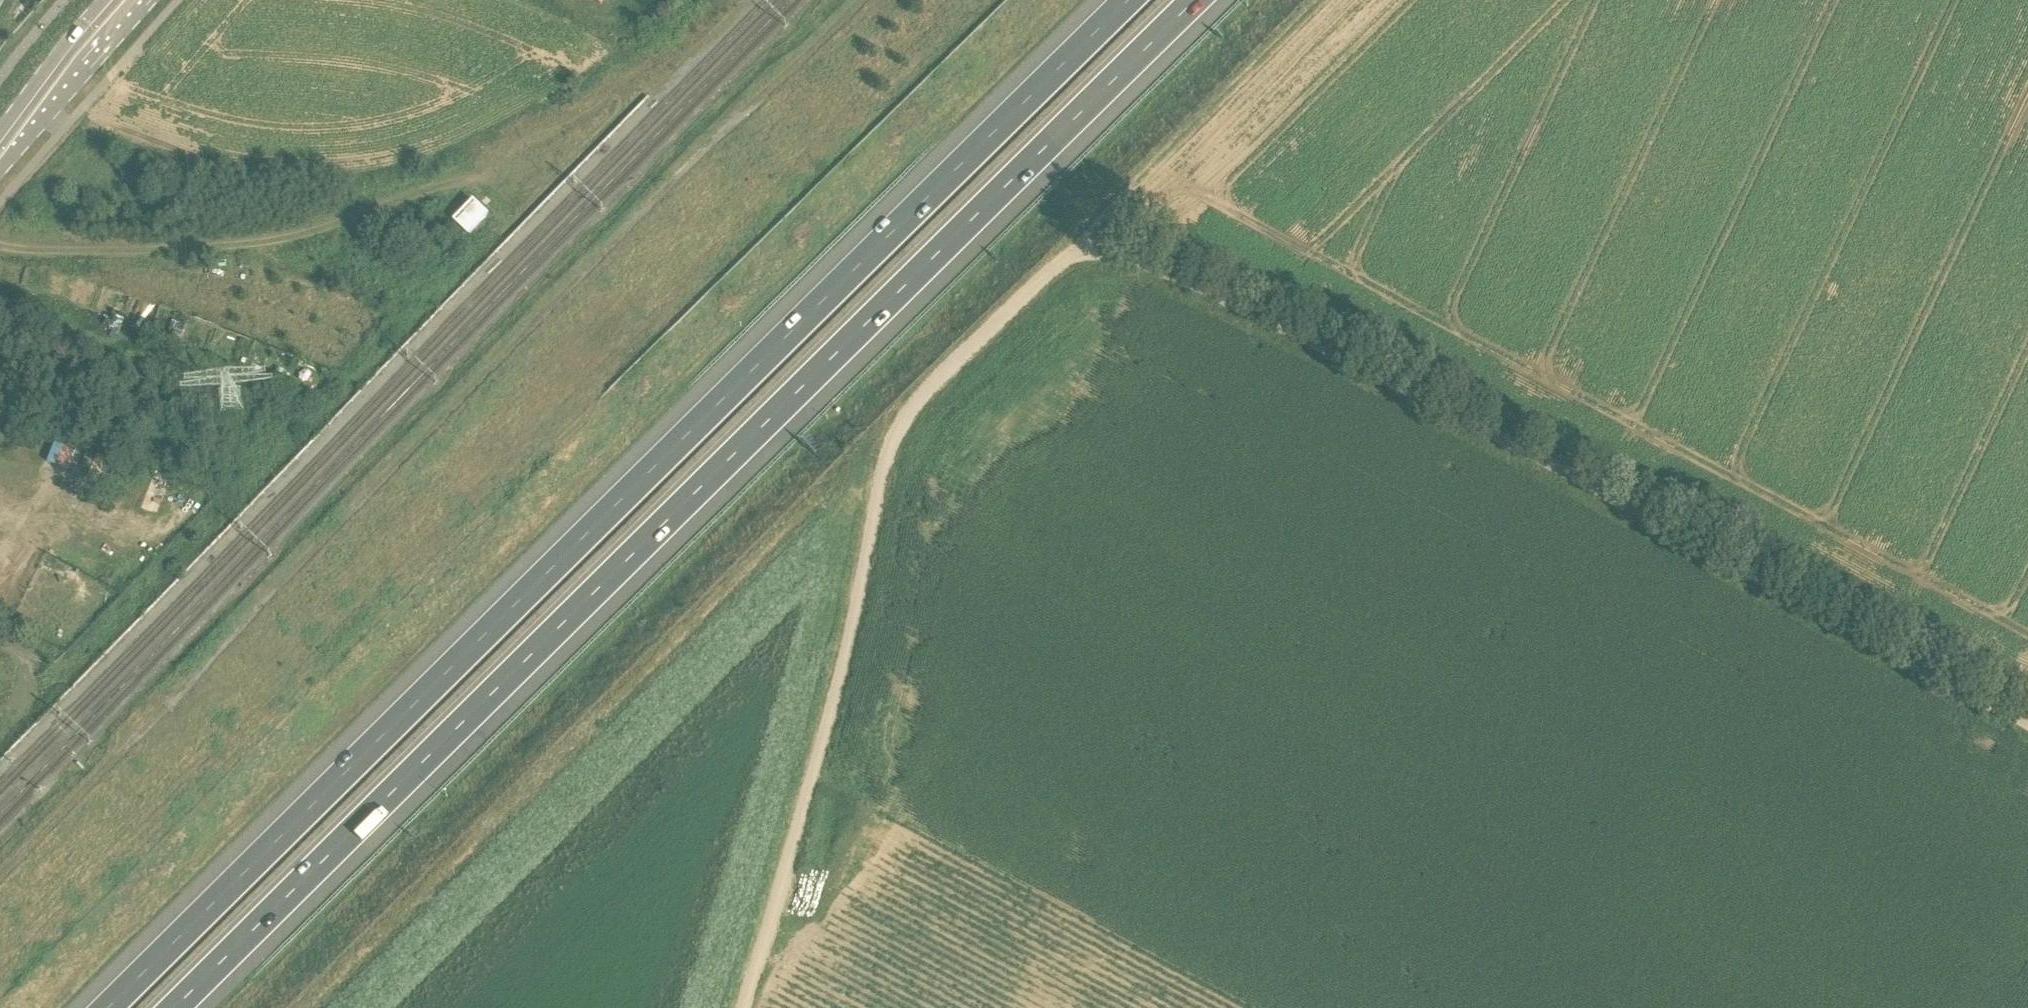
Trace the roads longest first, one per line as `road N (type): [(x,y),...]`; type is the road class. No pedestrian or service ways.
road 1 (motorway): [(1130,0),(112,1007)]
road 2 (motorway): [(188,1007),(1202,0)]
road 3 (track): [(16,863),(716,136),(863,0)]
road 4 (track): [(740,1007),(848,662),(888,436),(1322,0)]
road 5 (unclassified): [(2027,721),(1755,562),(1100,225)]
road 6 (track): [(0,246),(148,252),(290,235),(500,171)]
road 7 (secondary): [(0,162),(148,0)]
road 8 (secondary): [(105,0),(0,141)]

